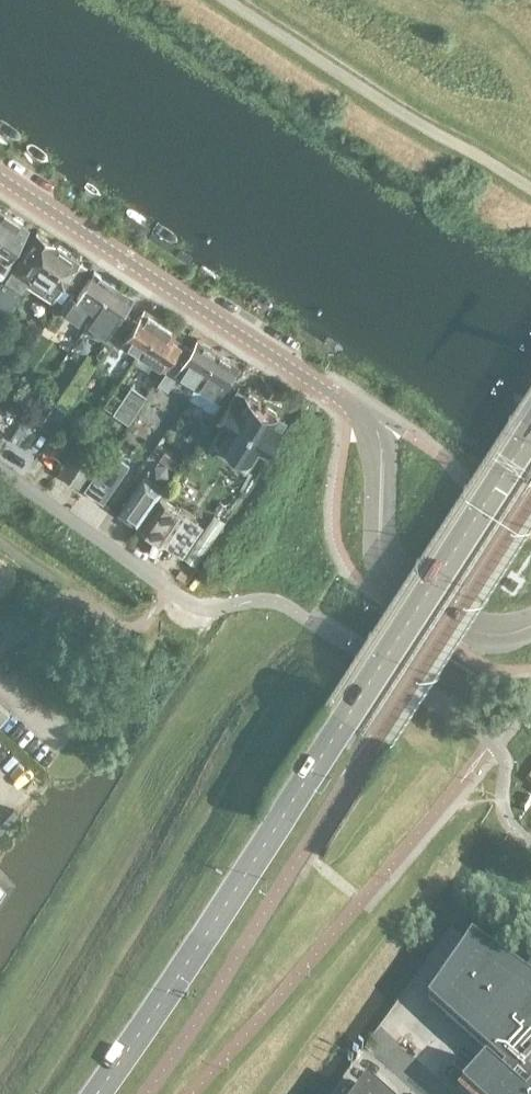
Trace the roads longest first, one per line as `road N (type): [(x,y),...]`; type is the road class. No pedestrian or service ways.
road 1 (secondary): [(96,1093),(530,431)]
road 2 (tertiary): [(0,178),(369,414)]
road 3 (tertiary): [(530,627),(481,633),(384,562),(382,443),(369,414)]
road 4 (residential): [(166,588),(0,472)]

